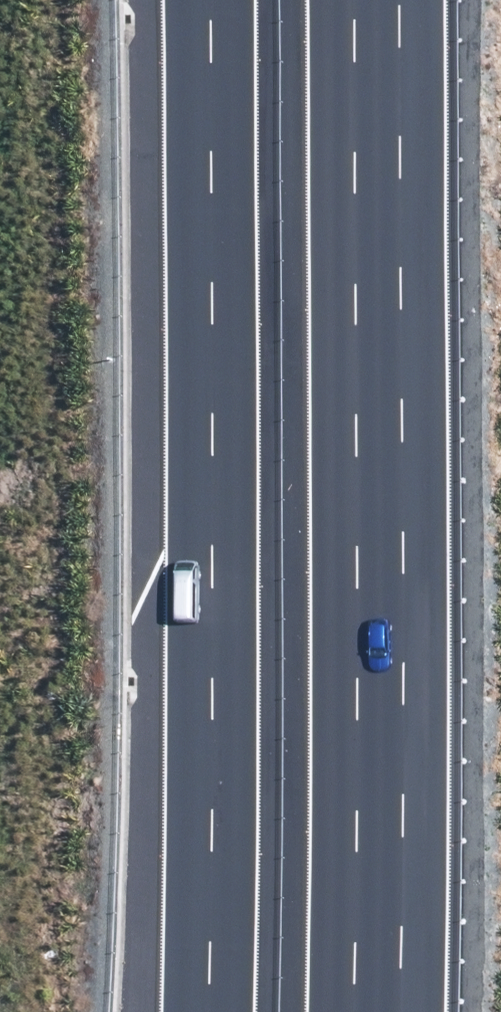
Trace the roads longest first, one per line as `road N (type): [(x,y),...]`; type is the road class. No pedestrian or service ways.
road 1 (motorway): [(391,0),(401,343),(391,1011)]
road 2 (motorway): [(220,1011),(220,0)]

